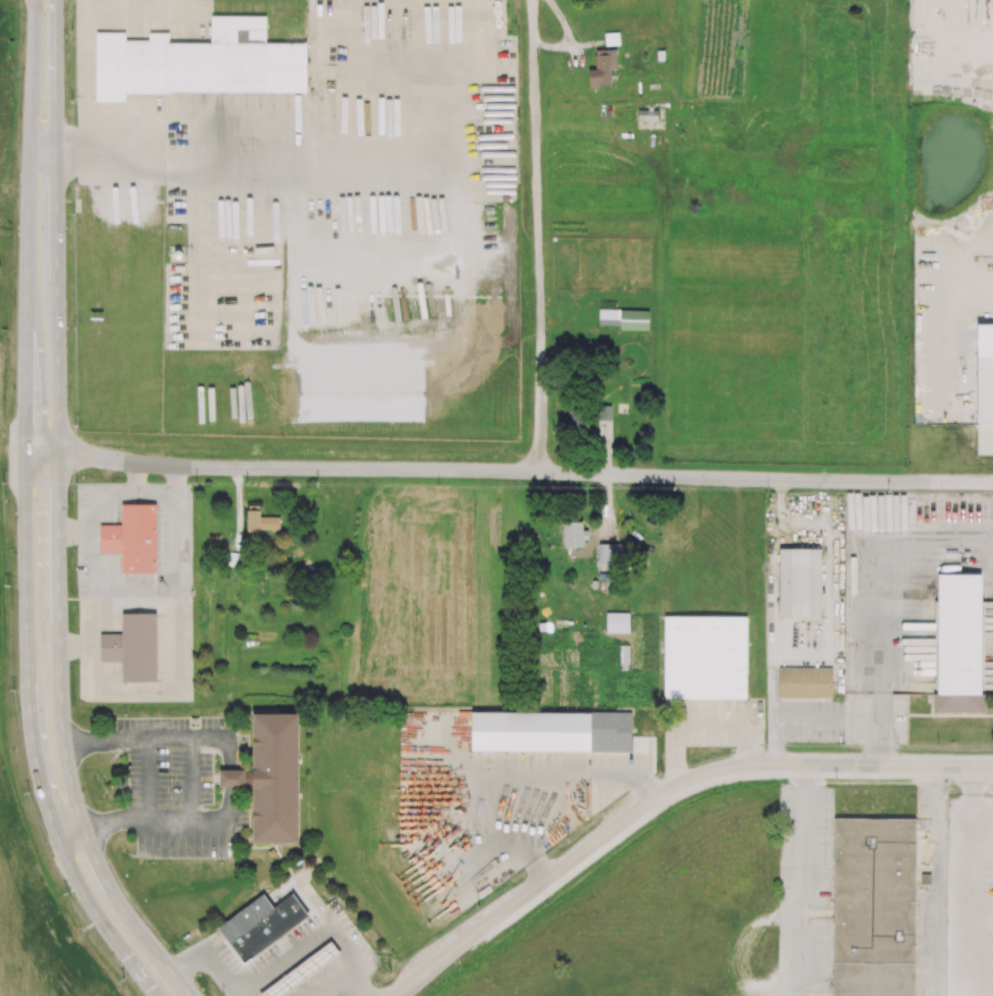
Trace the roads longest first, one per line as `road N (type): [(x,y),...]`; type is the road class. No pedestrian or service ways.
road 1 (secondary): [(41,0),(29,246),(33,745),(77,880),(157,995)]
road 2 (residential): [(992,483),(28,458)]
road 3 (residential): [(992,766),(771,765),(709,773),(657,798),(397,995)]
road 4 (secondary): [(58,533),(55,0)]
road 5 (residential): [(530,0),(541,472)]
road 6 (secondary): [(189,995),(112,891),(85,834),(65,747),(60,647)]

